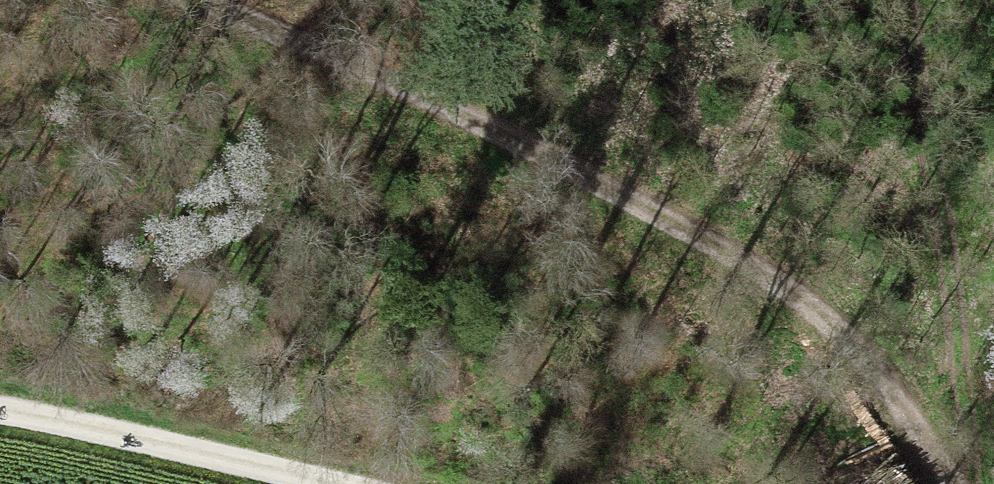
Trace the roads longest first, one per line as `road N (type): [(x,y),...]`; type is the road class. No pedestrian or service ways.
road 1 (track): [(233,0),(659,198),(895,393),(950,483)]
road 2 (track): [(927,0),(969,483)]
road 3 (track): [(0,414),(324,483)]

